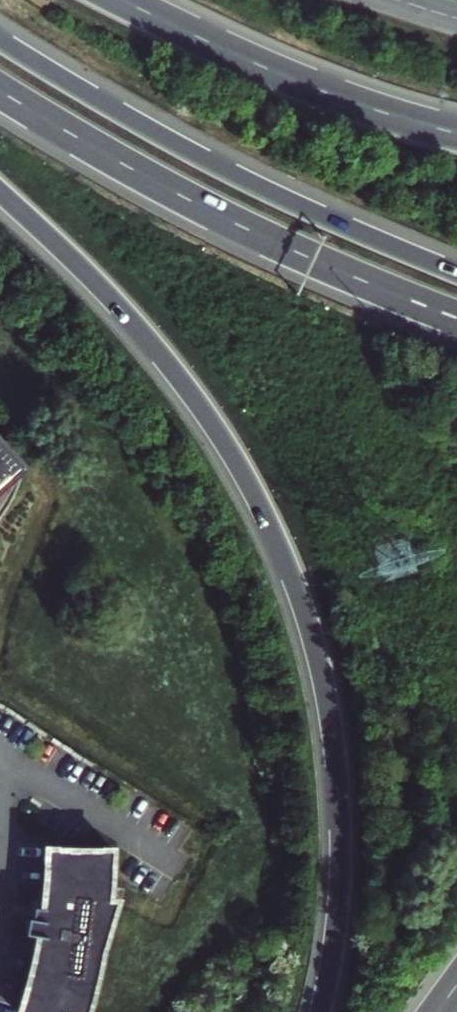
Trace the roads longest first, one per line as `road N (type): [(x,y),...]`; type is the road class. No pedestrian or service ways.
road 1 (trunk): [(0,192),(179,376),(235,459),(289,568),(324,686),(336,768),(337,902),(319,1011)]
road 2 (trunk): [(456,272),(245,180),(0,40)]
road 3 (trunk): [(0,90),(217,215),(456,318)]
road 4 (trunk): [(456,133),(323,90),(124,0)]

